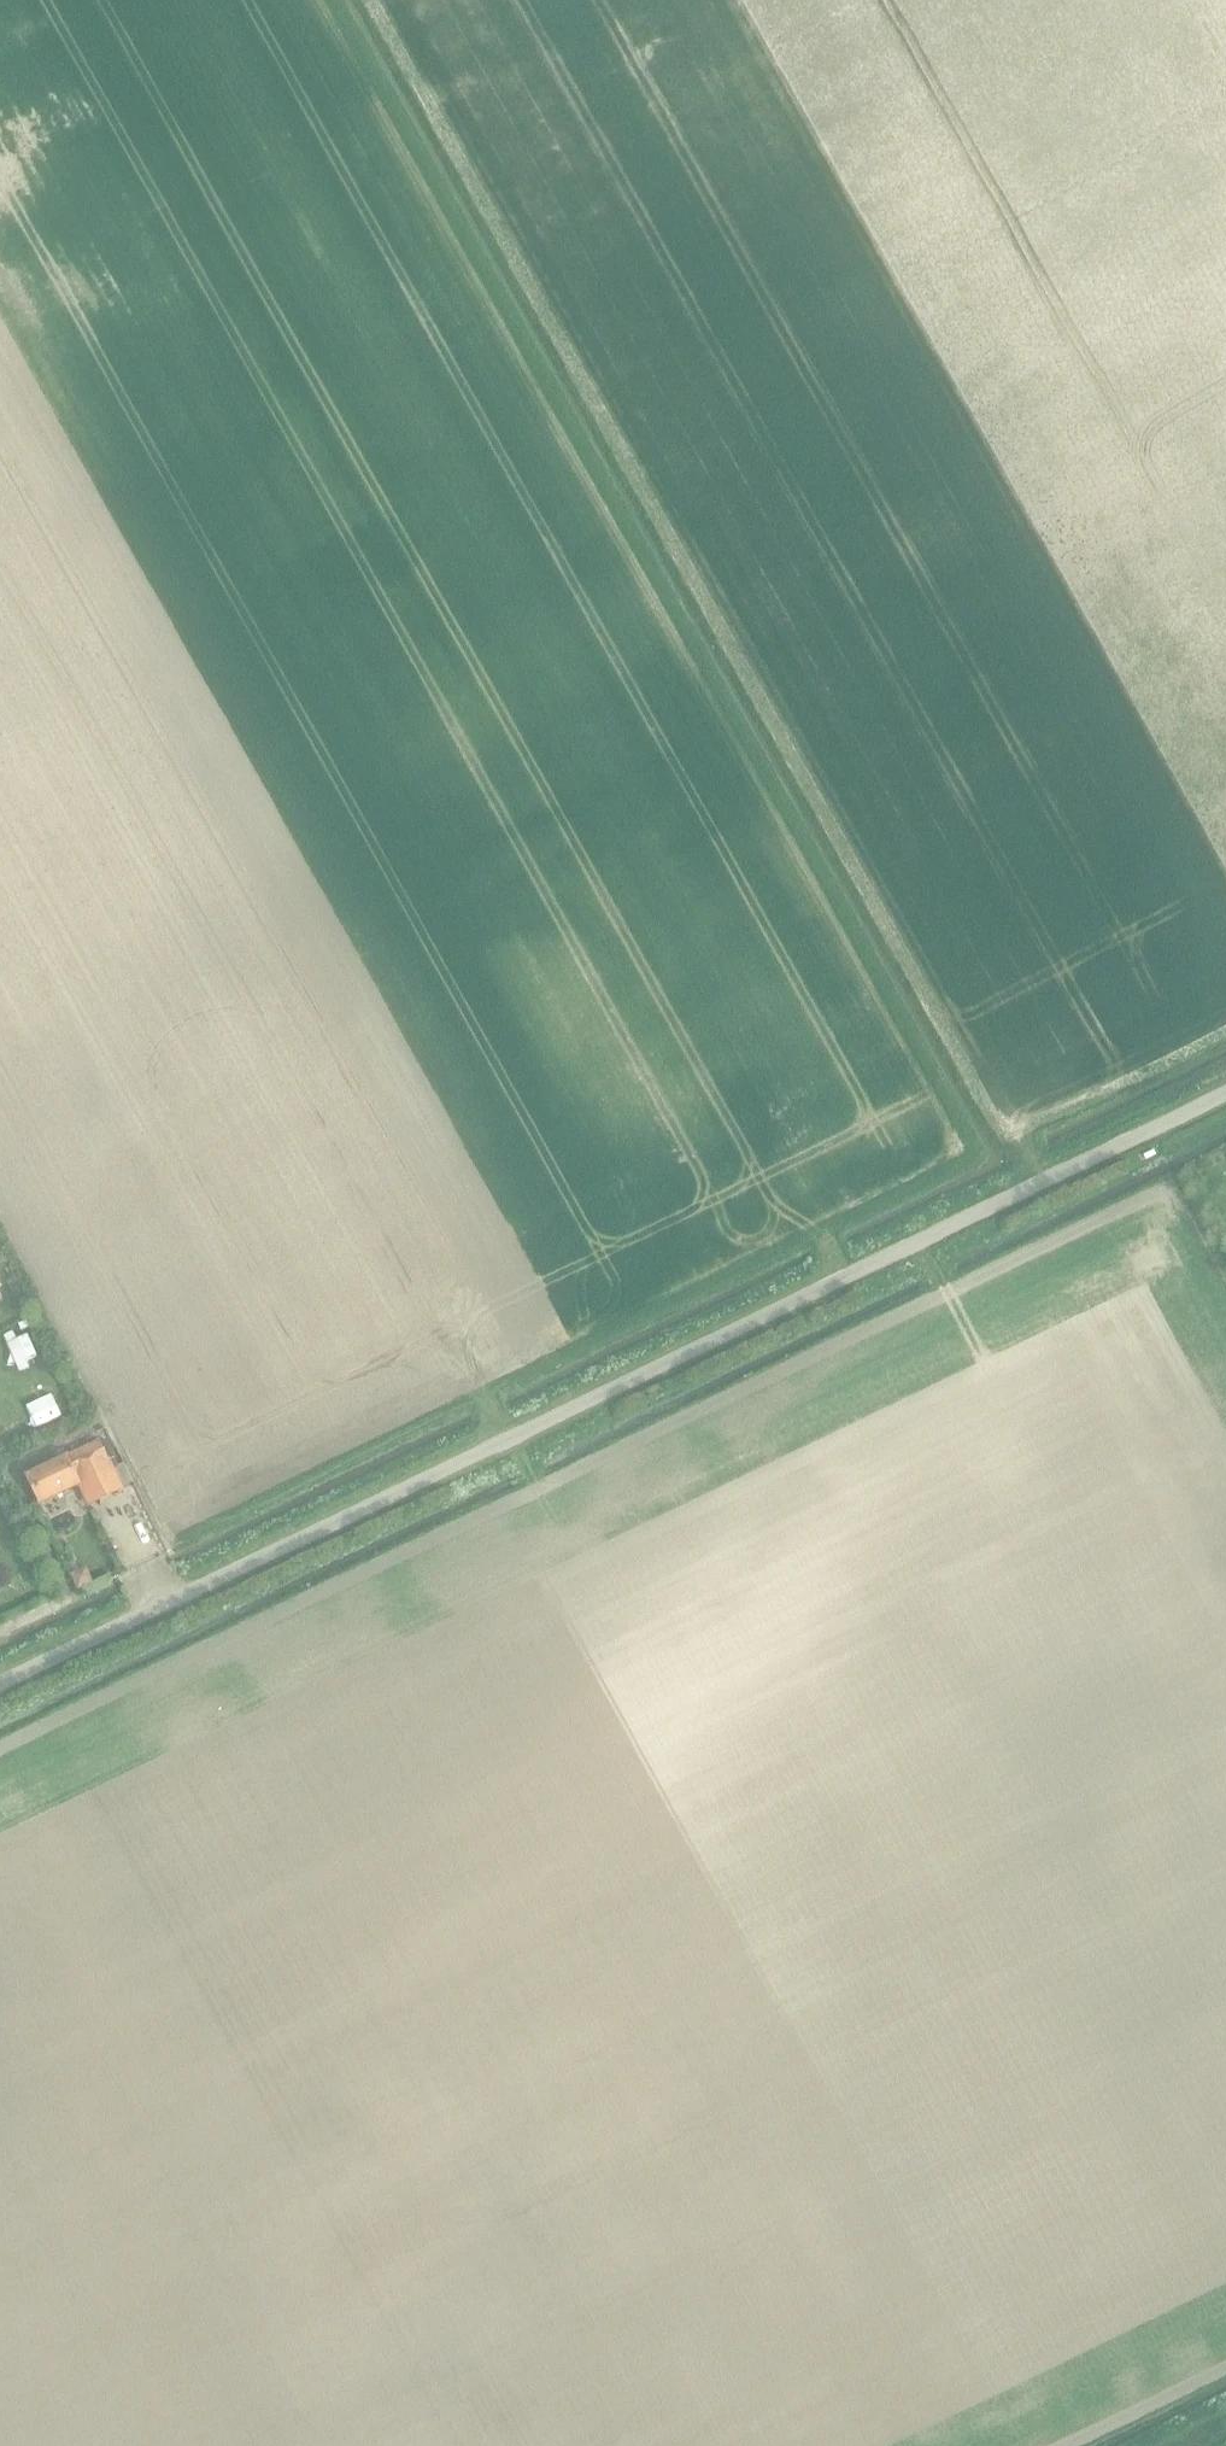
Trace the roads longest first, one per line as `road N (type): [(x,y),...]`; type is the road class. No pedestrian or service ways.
road 1 (unclassified): [(0,1673),(1225,1091)]

